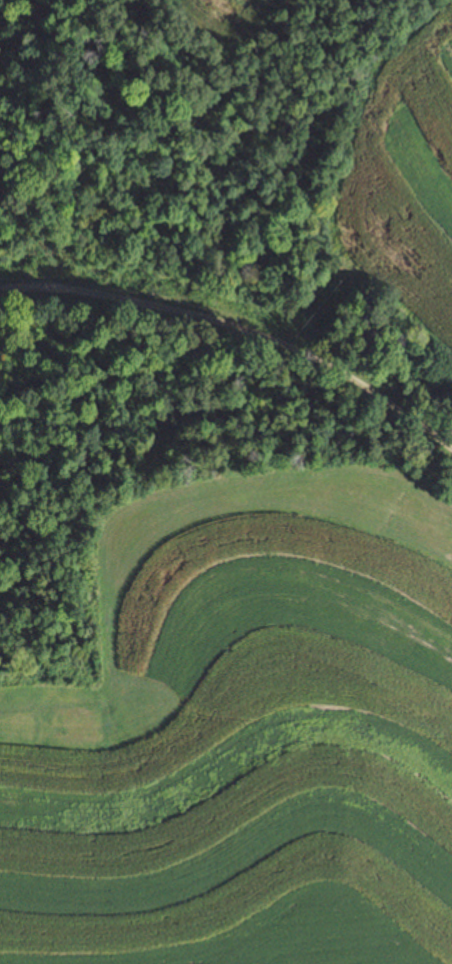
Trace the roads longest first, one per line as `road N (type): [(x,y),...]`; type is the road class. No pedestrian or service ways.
road 1 (residential): [(0,327),(166,344),(451,484)]

